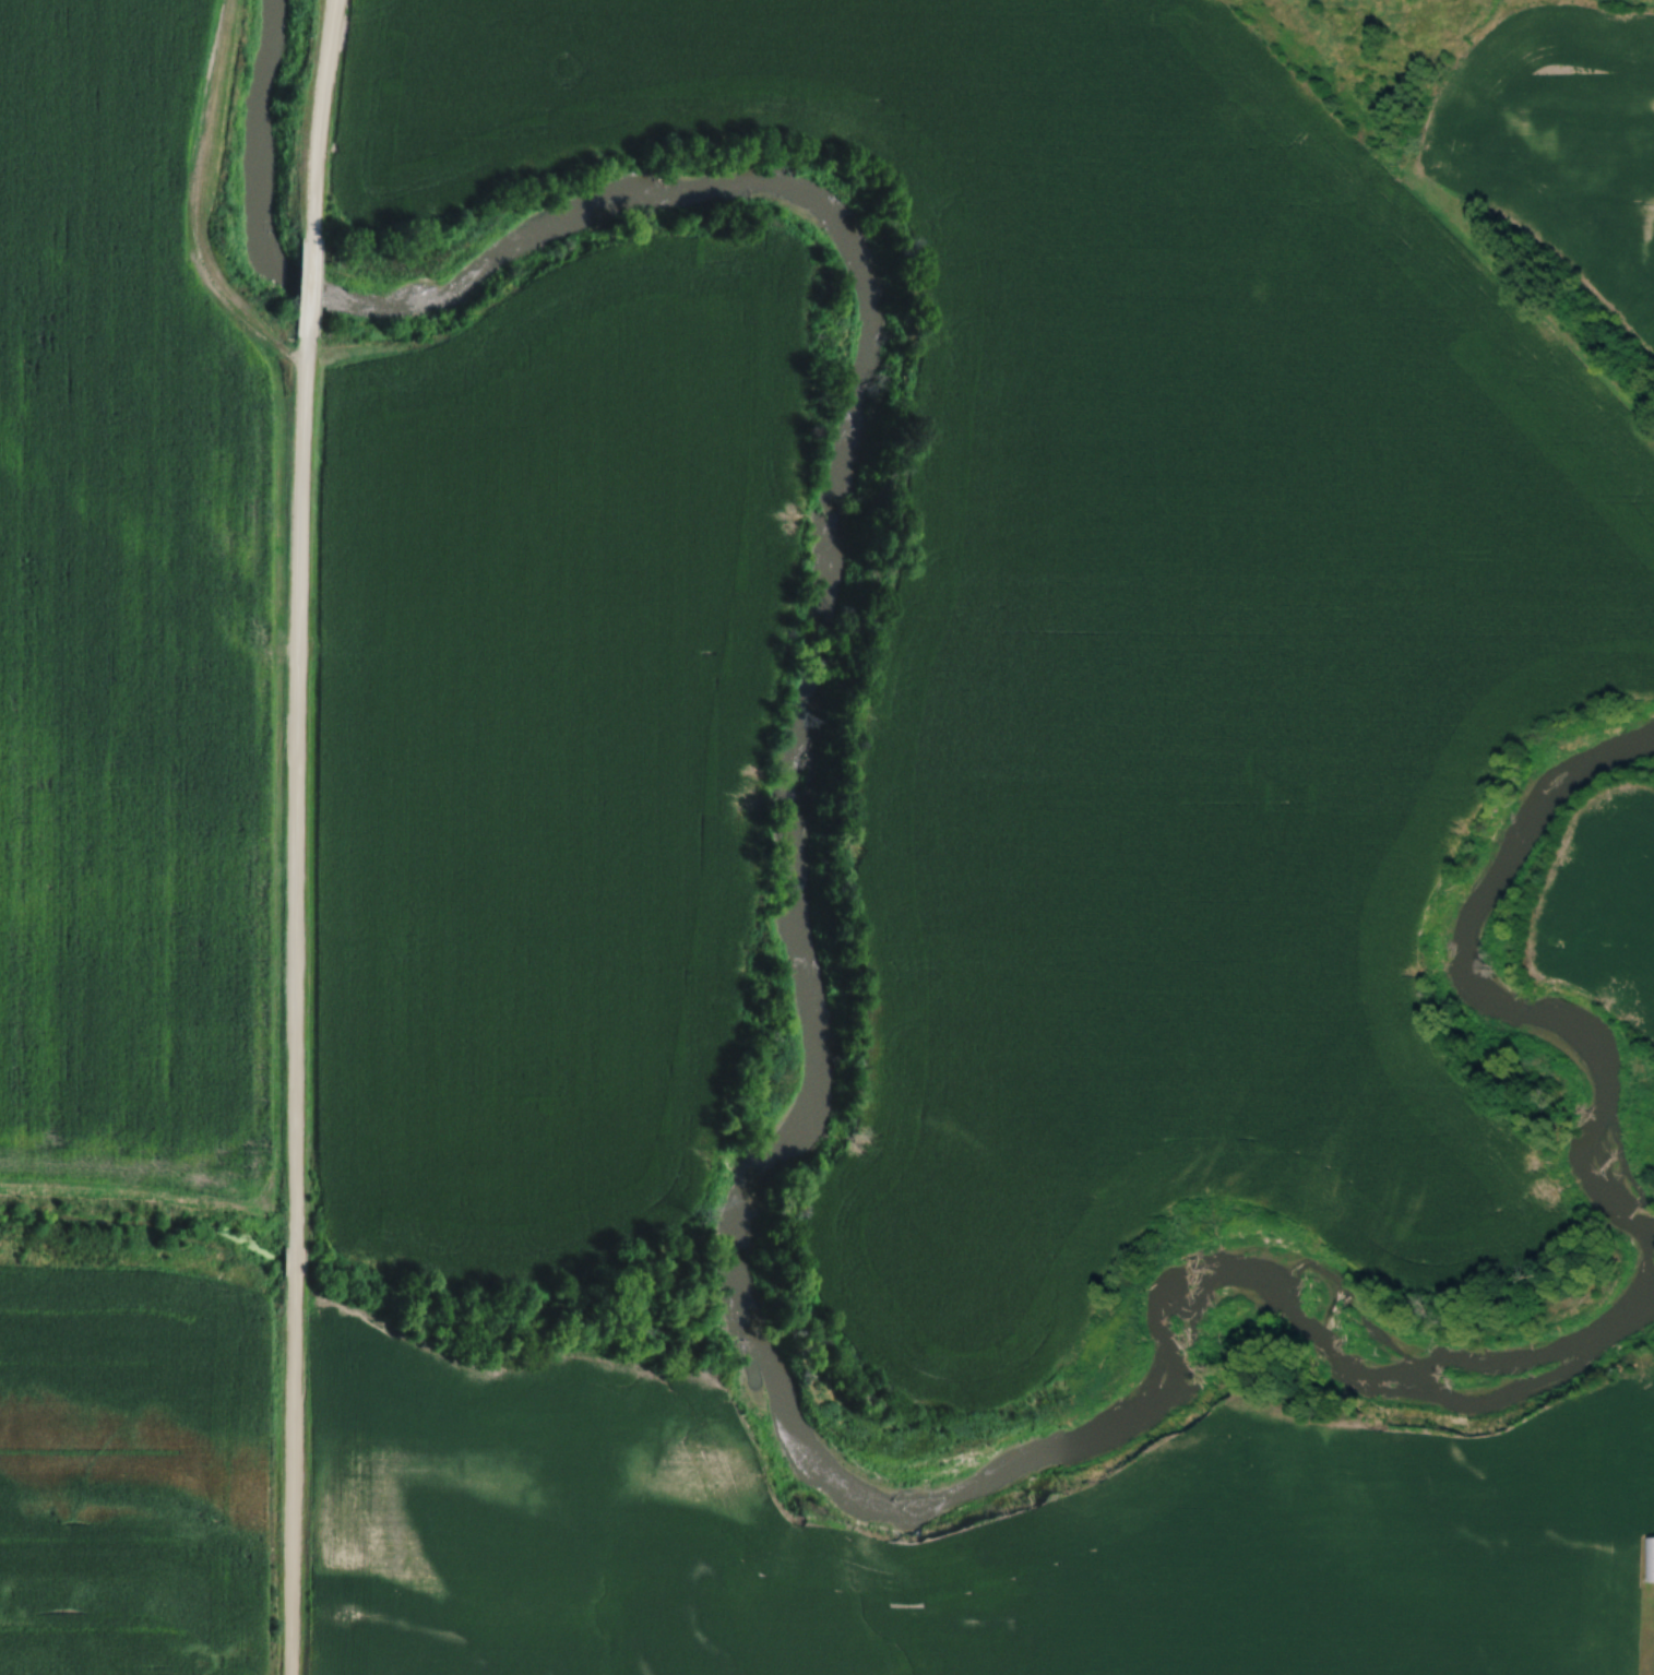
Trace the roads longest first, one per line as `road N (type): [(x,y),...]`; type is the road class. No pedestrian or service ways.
road 1 (residential): [(289,1674),(306,343)]
road 2 (residential): [(310,237),(332,0)]

